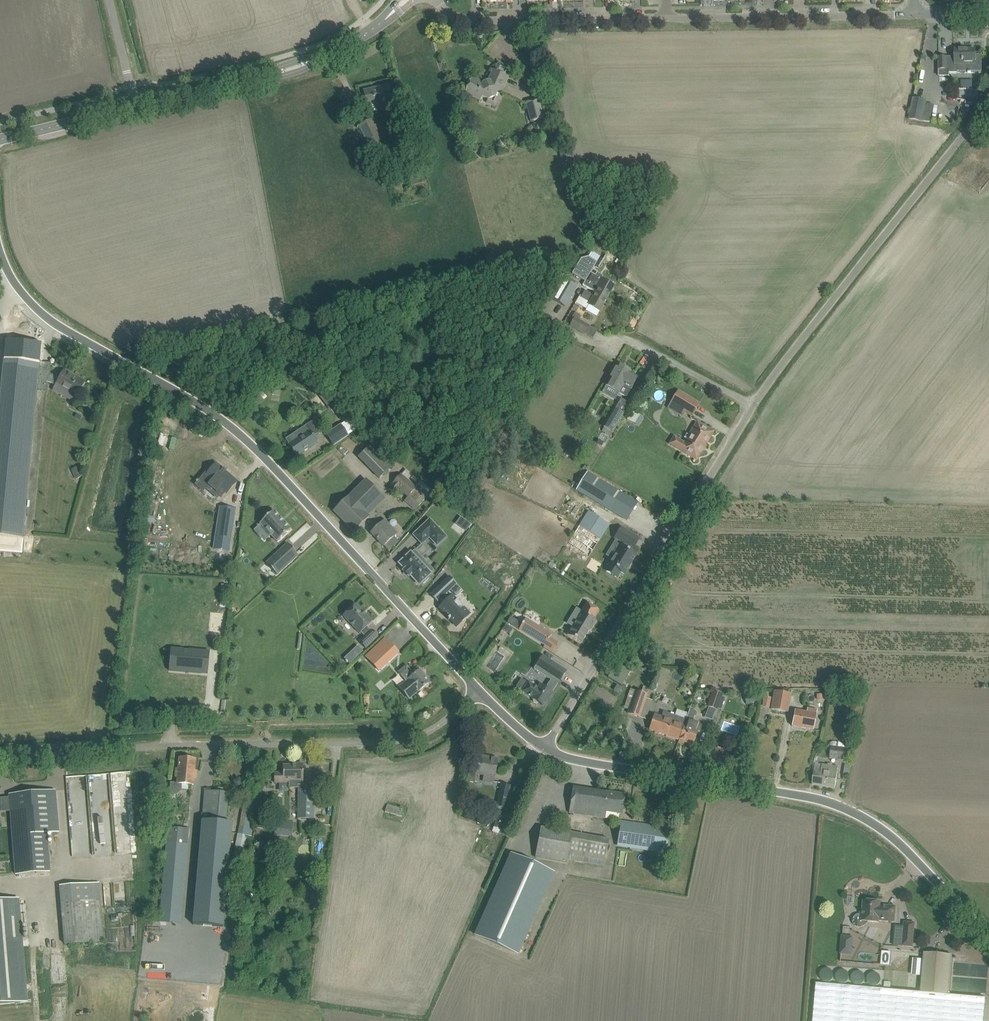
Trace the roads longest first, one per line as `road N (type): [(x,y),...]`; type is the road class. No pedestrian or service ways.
road 1 (unclassified): [(479,690),(273,466),(189,398),(37,315),(0,253)]
road 2 (unclassified): [(988,939),(896,841),(841,807),(579,764),(545,749)]
road 3 (unclassified): [(0,759),(386,742),(422,736),(479,690)]
road 4 (unclassified): [(545,749),(752,405)]
road 5 (unclassified): [(752,405),(988,101)]
road 6 (residential): [(668,18),(916,15)]
road 7 (residential): [(437,0),(473,20),(668,18)]
road 8 (unclassified): [(752,405),(622,338),(597,342)]
road 9 (tertiary): [(0,139),(135,107)]
road 10 (tertiary): [(135,107),(258,77)]

